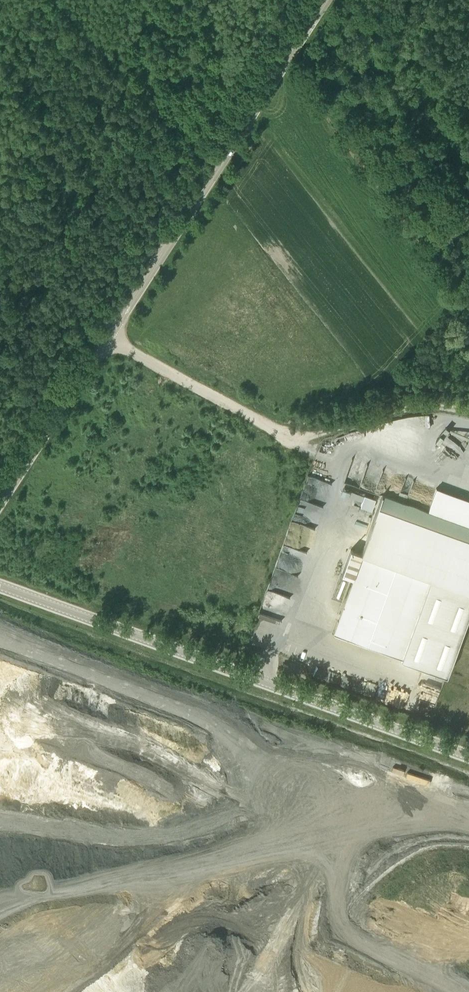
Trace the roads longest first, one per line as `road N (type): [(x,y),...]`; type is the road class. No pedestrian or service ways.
road 1 (tertiary): [(0,500),(325,0)]
road 2 (tertiary): [(468,757),(0,586)]

